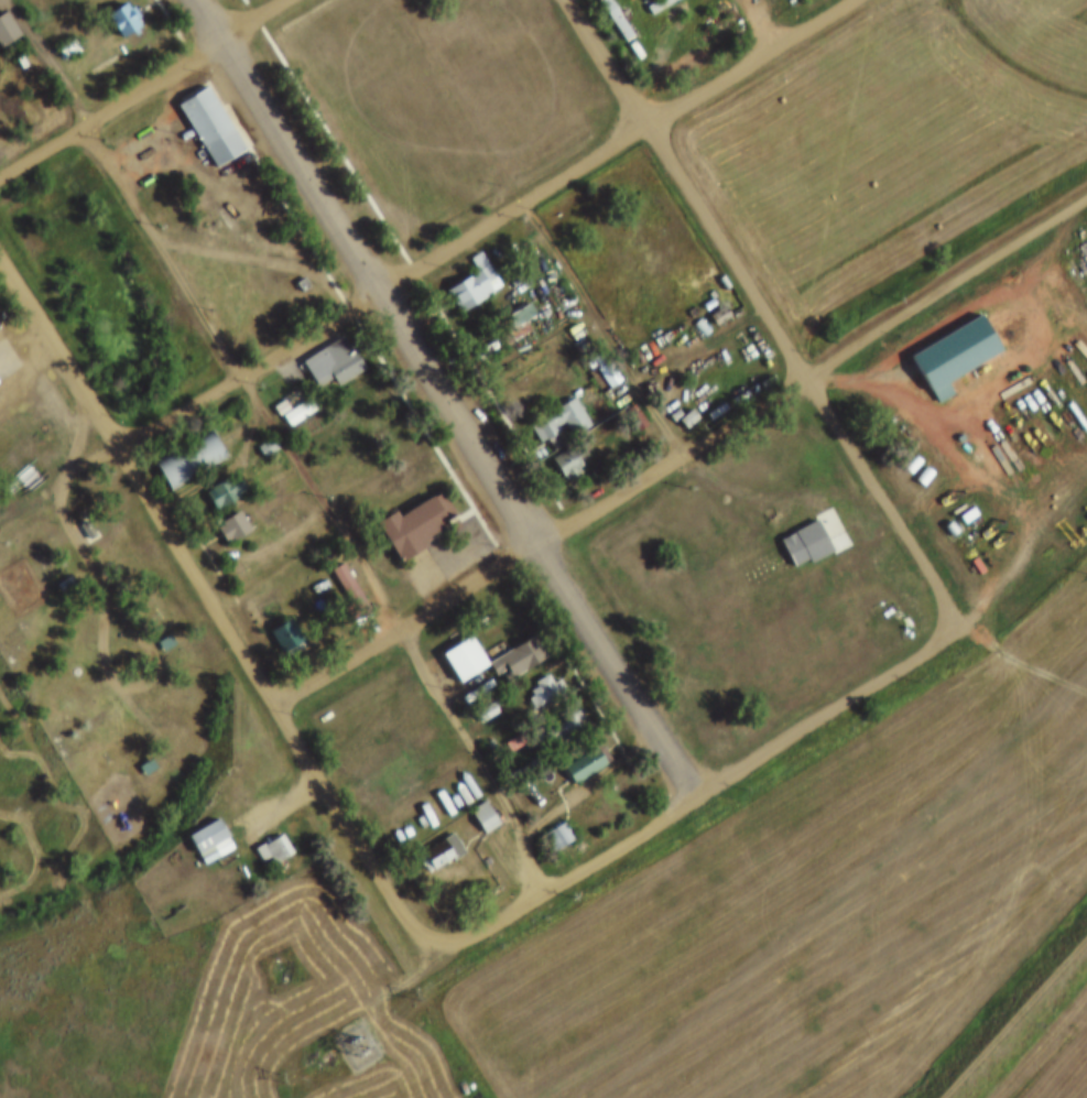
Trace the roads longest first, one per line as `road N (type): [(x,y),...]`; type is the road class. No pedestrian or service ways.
road 1 (residential): [(271,703),(806,382),(1086,199)]
road 2 (tertiary): [(695,797),(200,0)]
road 3 (residential): [(115,450),(854,0)]
road 4 (residential): [(447,941),(415,930),(0,267)]
road 5 (residential): [(941,622),(916,554),(569,0)]
road 6 (residential): [(941,622),(932,641),(695,797),(478,931),(447,941)]
road 7 (residential): [(0,170),(276,0)]
road 8 (track): [(1086,930),(938,1097)]

